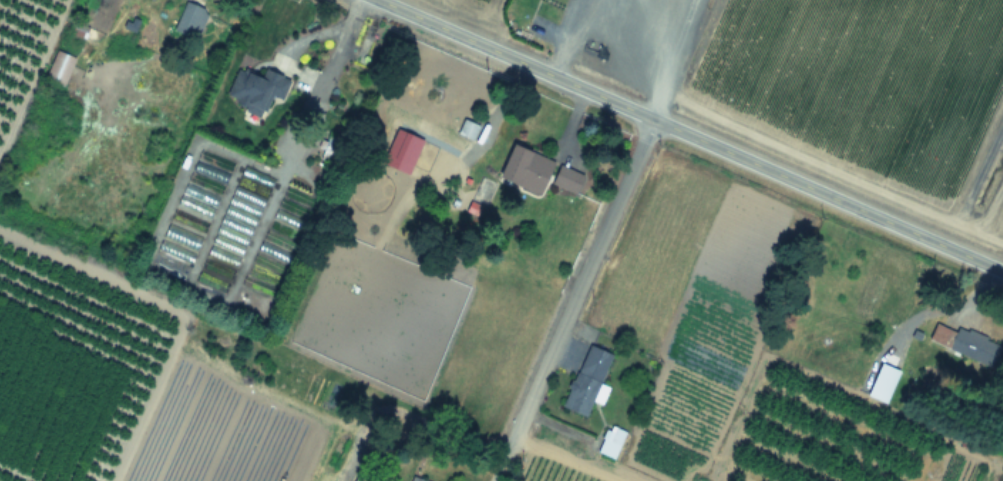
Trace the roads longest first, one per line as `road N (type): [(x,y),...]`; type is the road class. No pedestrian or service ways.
road 1 (tertiary): [(1002,272),(376,0)]
road 2 (residential): [(652,119),(498,472)]

